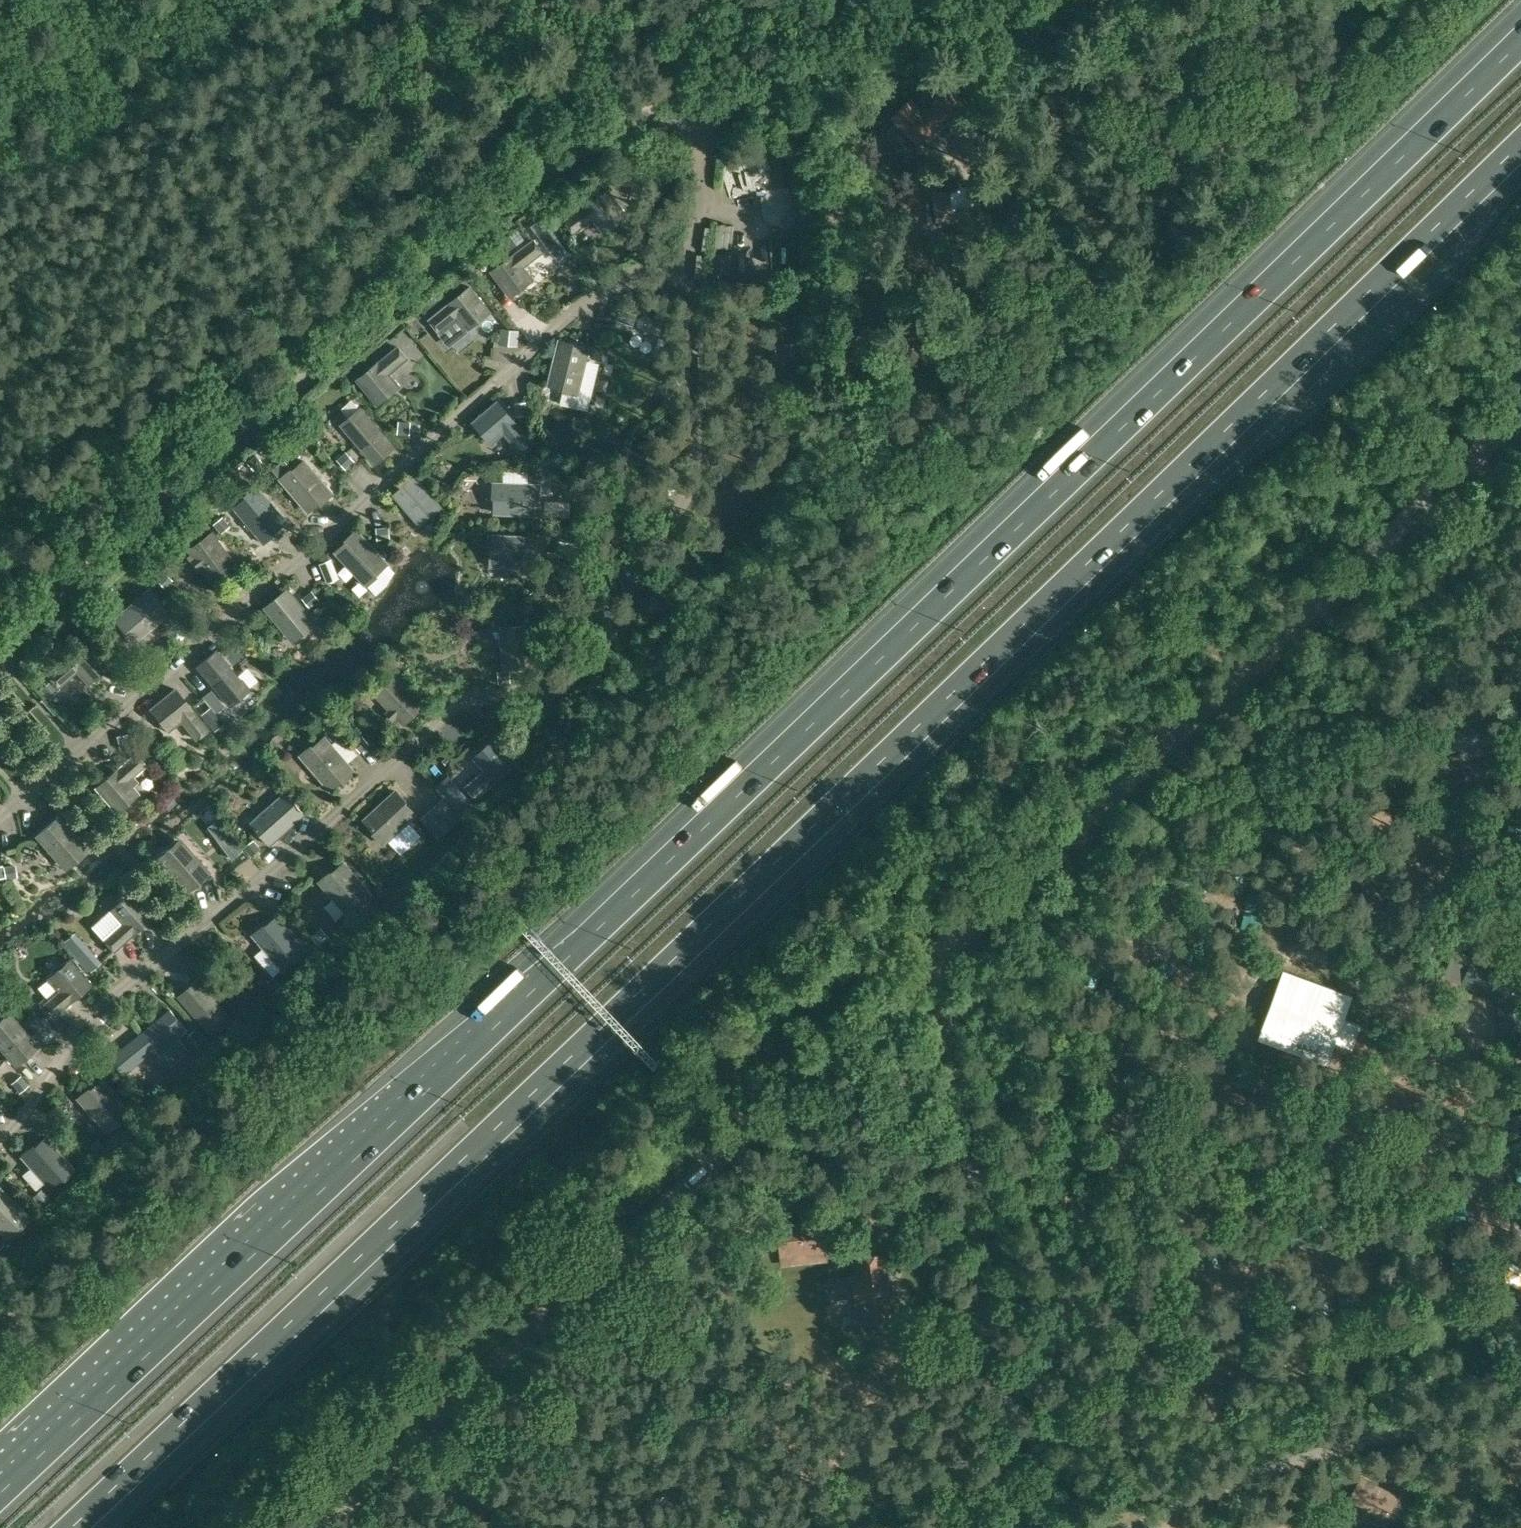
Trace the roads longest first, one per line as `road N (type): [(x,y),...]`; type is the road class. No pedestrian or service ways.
road 1 (motorway): [(1520,39),(0,1480)]
road 2 (motorway): [(83,1527),(987,671),(1520,146)]
road 3 (unclassified): [(0,648),(499,206),(570,154),(696,100),(1073,1)]
road 4 (unclassified): [(329,1527),(359,1491),(952,940)]
road 5 (unclassified): [(952,940),(1520,414)]
road 6 (unclassified): [(1013,1527),(947,985),(952,940)]

